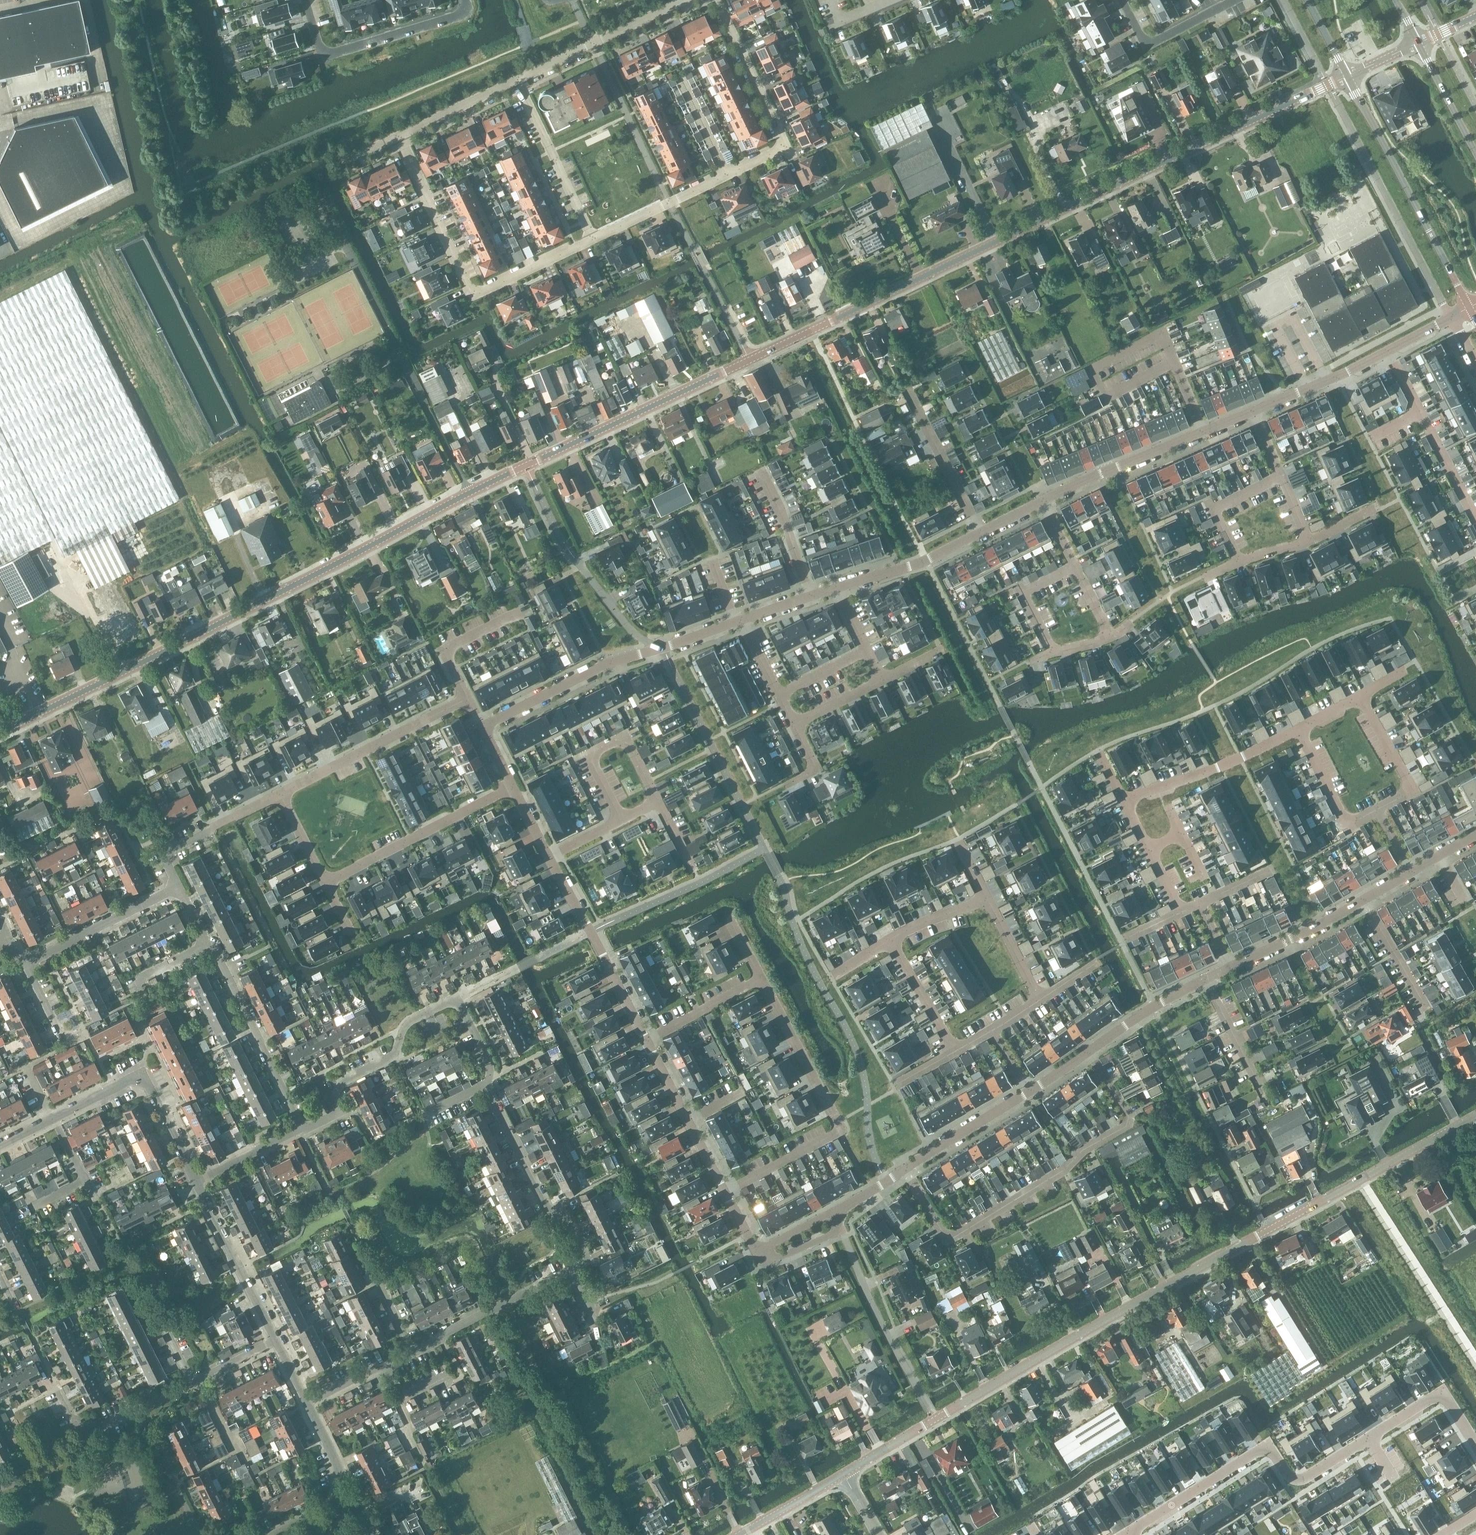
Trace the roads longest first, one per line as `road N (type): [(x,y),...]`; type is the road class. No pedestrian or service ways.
road 1 (tertiary): [(0,734),(471,492),(750,361)]
road 2 (residential): [(415,1353),(571,1270),(583,1256),(484,1084),(489,1063),(460,1006),(449,1001),(413,1018),(394,1055),(338,1084),(338,1113),(302,1127)]
road 3 (tertiary): [(750,361),(1347,76)]
road 4 (unclassified): [(935,1420),(1475,1115)]
road 5 (residential): [(757,1251),(513,787)]
road 6 (residential): [(1124,1534),(1257,1452),(1271,1453),(1289,1476),(1303,1479),(1430,1399),(1450,1401),(1475,1443)]
road 7 (residential): [(904,1169),(952,1236),(1059,1174),(1127,1119),(1089,1052)]
road 8 (residential): [(594,239),(485,291),(472,290),(398,137)]
road 9 (residential): [(741,619),(607,664),(483,727)]
road 10 (tertiary): [(1347,76),(1469,307)]
road 11 (residential): [(483,727),(468,698),(281,794)]
road 12 (residential): [(842,1128),(730,920)]
road 13 (residential): [(717,0),(785,146),(727,175)]
road 14 (residential): [(196,1181),(144,1081),(129,1079),(54,1118)]
road 15 (residential): [(466,0),(457,16),(335,53),(319,46),(305,0)]
road 16 (residential): [(325,882),(513,787)]
road 17 (residential): [(1411,872),(1230,968)]
road 18 (residential): [(302,1127),(208,945)]
road 19 (residential): [(1123,799),(1206,773),(1299,728)]
road 20 (residential): [(1475,516),(1388,351)]
road 21 (residential): [(517,80),(685,0)]
road 22 (residential): [(594,239),(517,80)]
road 23 (residential): [(275,1339),(196,1181)]
road 24 (residential): [(1204,432),(1042,502)]
road 25 (residential): [(26,962),(179,887)]
road 26 (residential): [(58,1392),(72,1420),(103,1428),(194,1383)]
road 27 (residential): [(1230,968),(1089,1052)]
road 28 (residential): [(981,532),(910,390)]
road 29 (residential): [(981,532),(837,587)]
road 30 (residential): [(1235,0),(1145,46),(1121,0)]
road 31 (residential): [(1388,351),(1253,412)]
road 32 (residential): [(727,175),(594,239)]
road 33 (residential): [(1029,1092),(904,1169)]
road 34 (residential): [(1379,809),(1408,793),(1410,782),(1361,697)]
road 35 (residential): [(1299,728),(1345,820),(1379,809)]
road 36 (residential): [(761,470),(810,597)]
road 37 (residential): [(1175,361),(1154,336),(1096,367),(1093,375),(1109,396)]
road 38 (residential): [(398,137),(517,80)]
road 39 (residential): [(1180,914),(1123,799)]
road 40 (residential): [(892,941),(956,1051)]
road 41 (tertiary): [(1475,153),(1418,44)]

